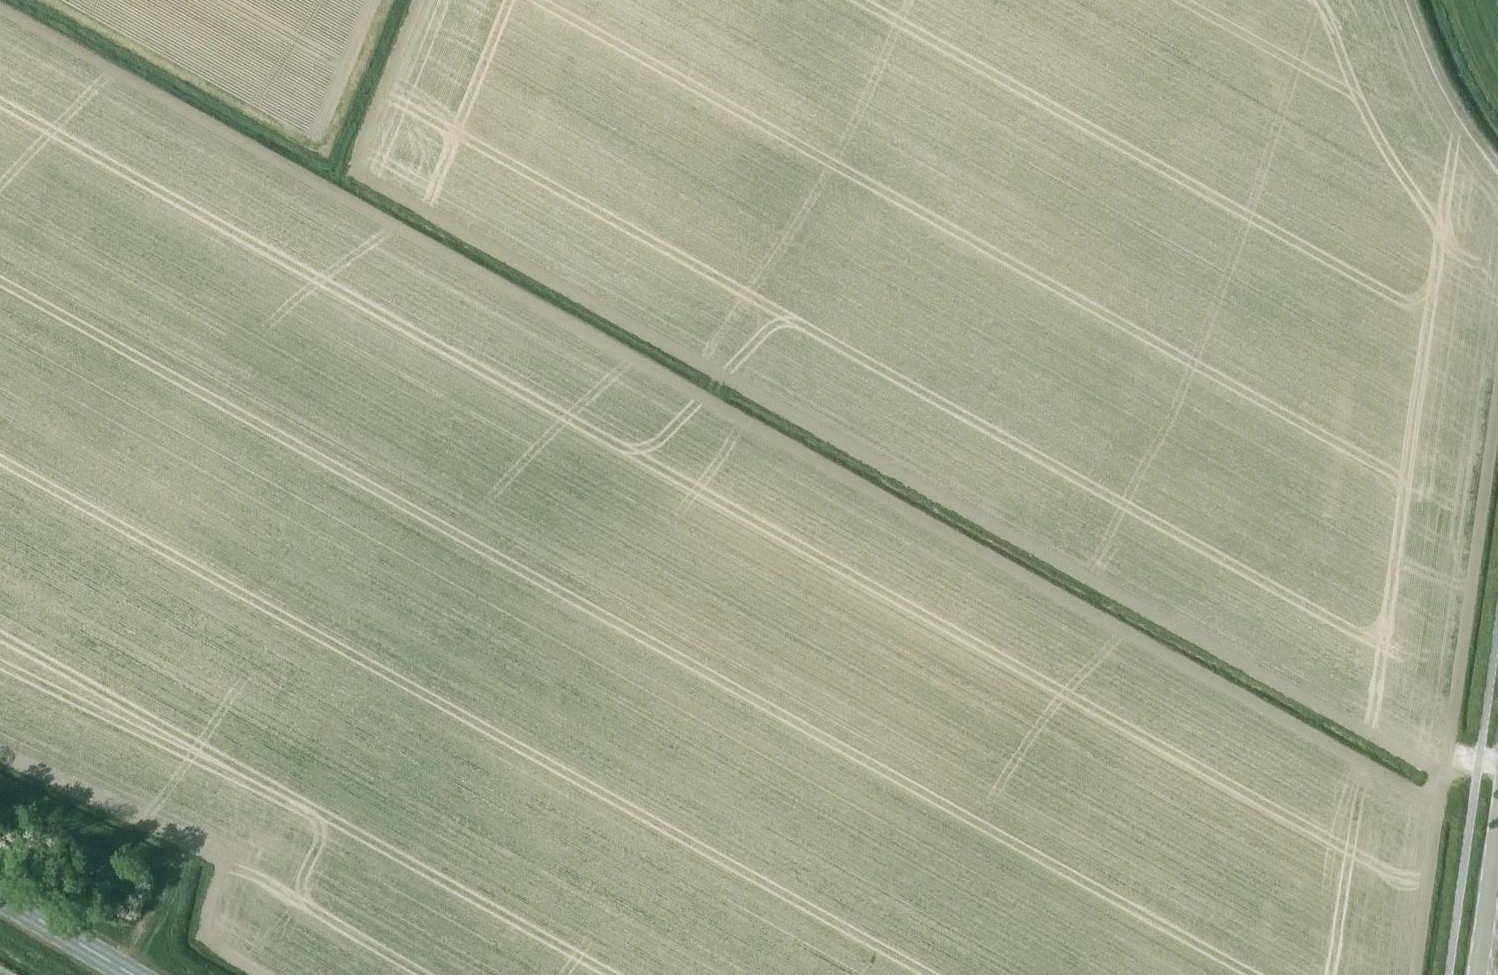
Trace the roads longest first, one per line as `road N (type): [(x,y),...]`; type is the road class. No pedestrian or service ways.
road 1 (tertiary): [(1477,974),(1497,820)]
road 2 (secondary): [(0,898),(130,974)]

